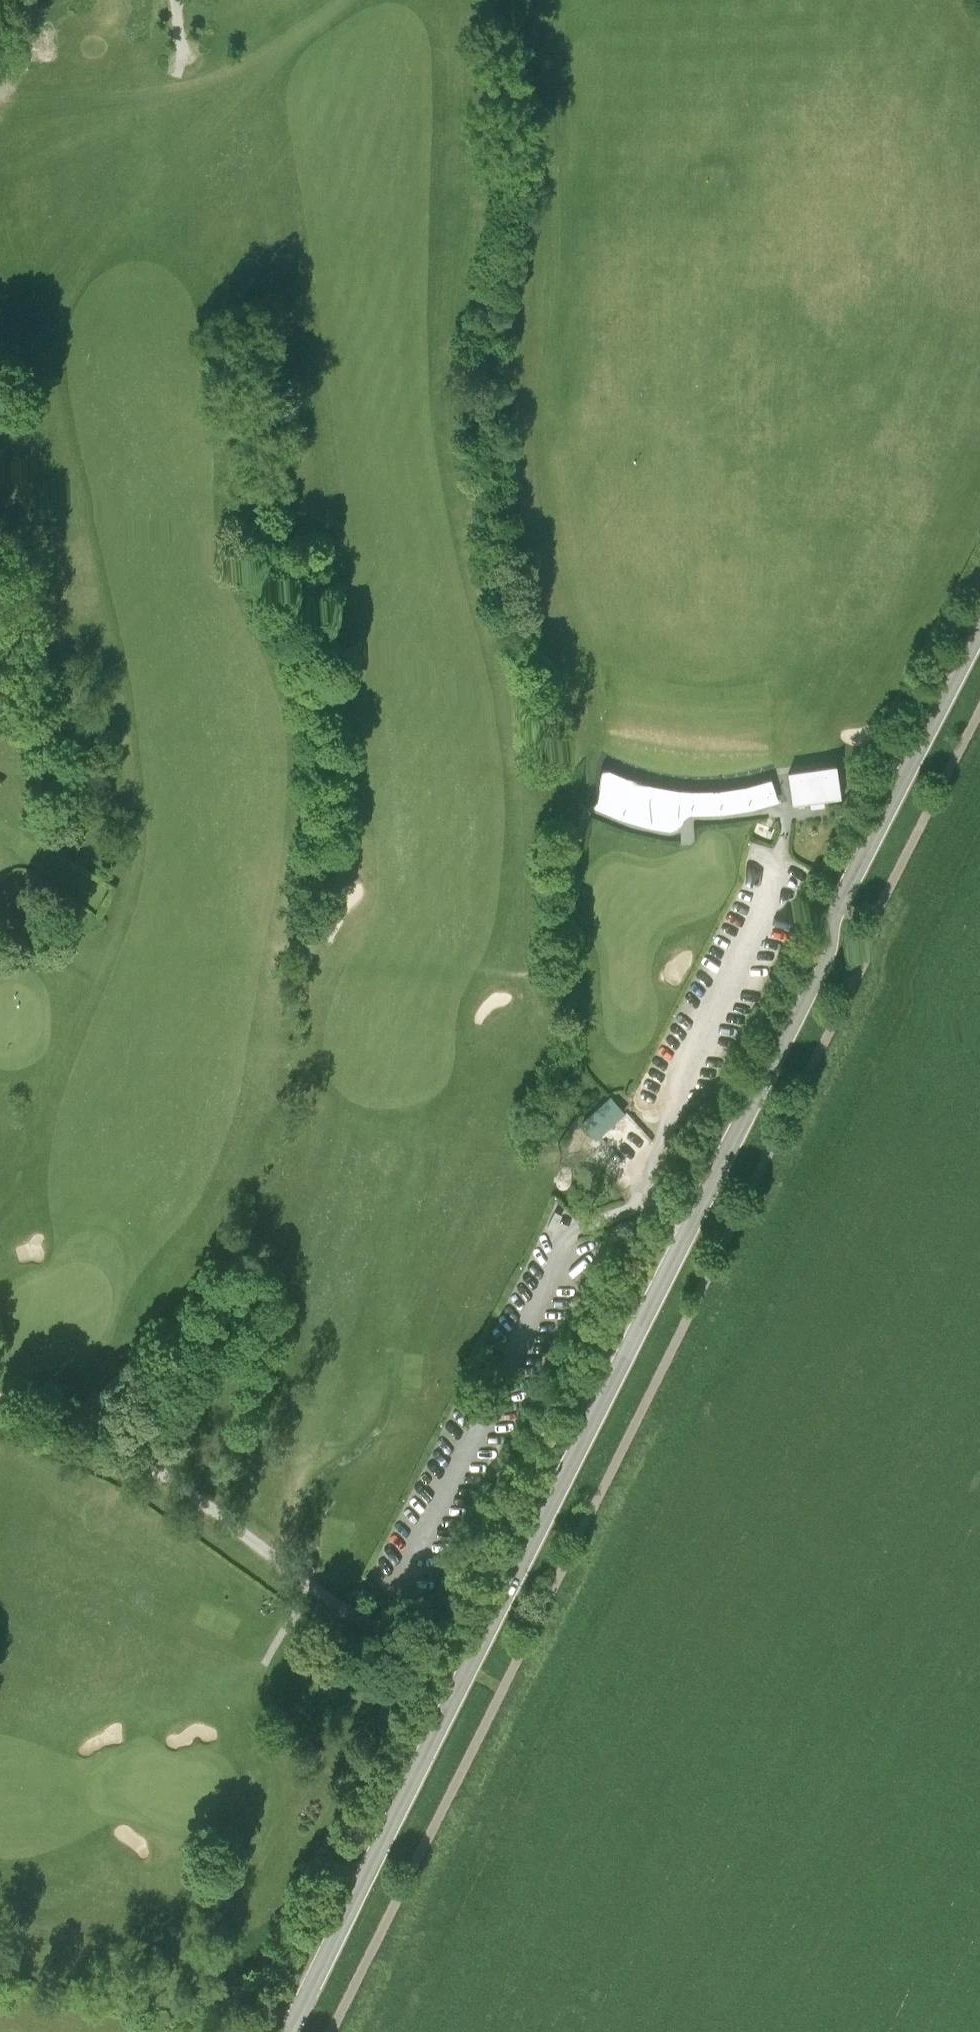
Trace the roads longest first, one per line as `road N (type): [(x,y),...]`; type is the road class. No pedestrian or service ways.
road 1 (tertiary): [(979,630),(269,2031)]
road 2 (track): [(346,0),(298,37),(211,83),(11,112)]

